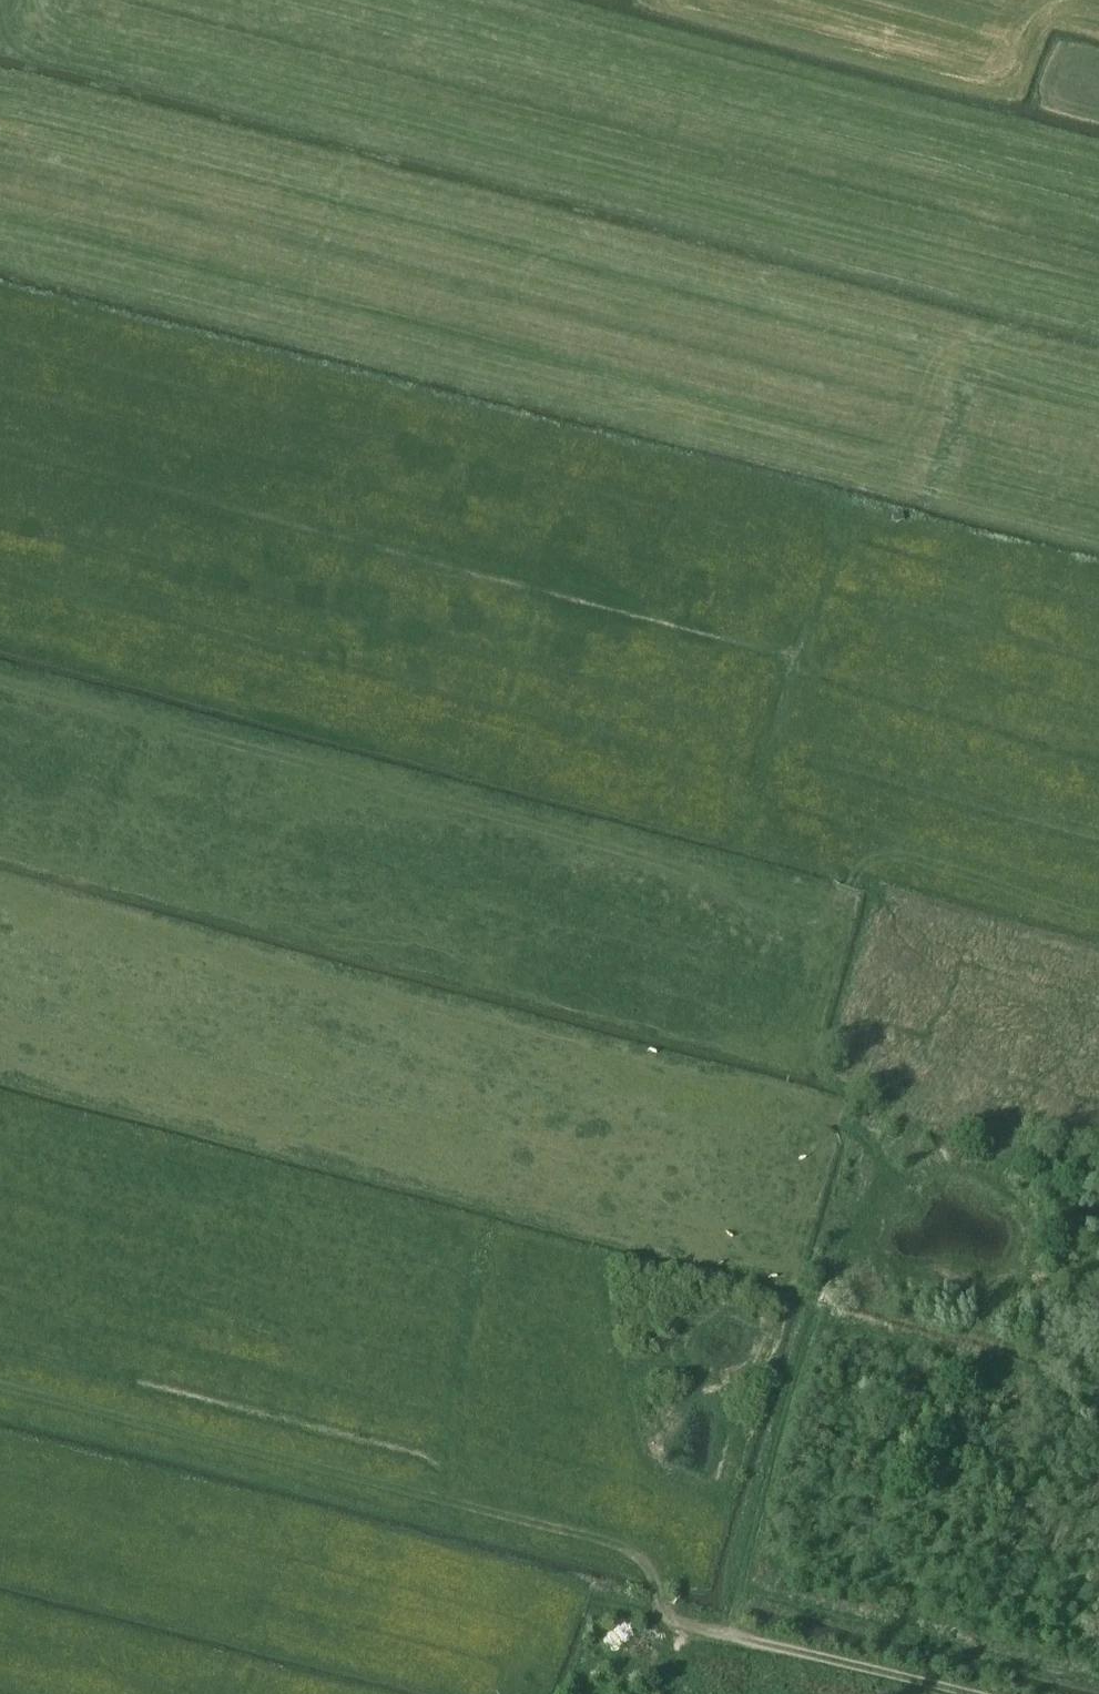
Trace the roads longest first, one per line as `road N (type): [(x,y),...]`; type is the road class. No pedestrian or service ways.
road 1 (track): [(0,1389),(652,1559)]
road 2 (track): [(974,1693),(572,1596)]

